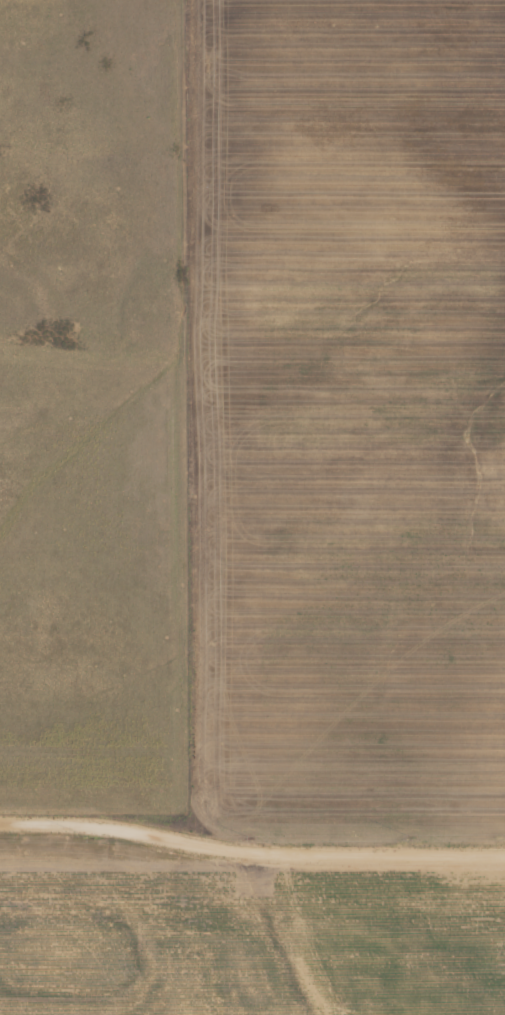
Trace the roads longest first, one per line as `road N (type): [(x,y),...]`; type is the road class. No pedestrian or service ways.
road 1 (residential): [(504,854),(277,851),(0,820)]

